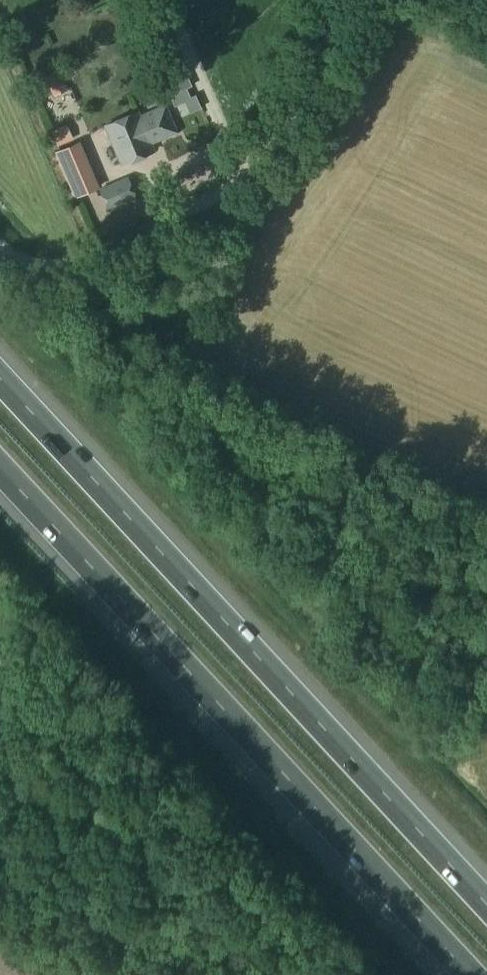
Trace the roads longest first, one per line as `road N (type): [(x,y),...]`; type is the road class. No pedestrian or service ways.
road 1 (motorway): [(486,908),(0,381)]
road 2 (motorway): [(0,474),(465,974)]
road 3 (track): [(357,0),(205,193),(170,215),(99,238)]

